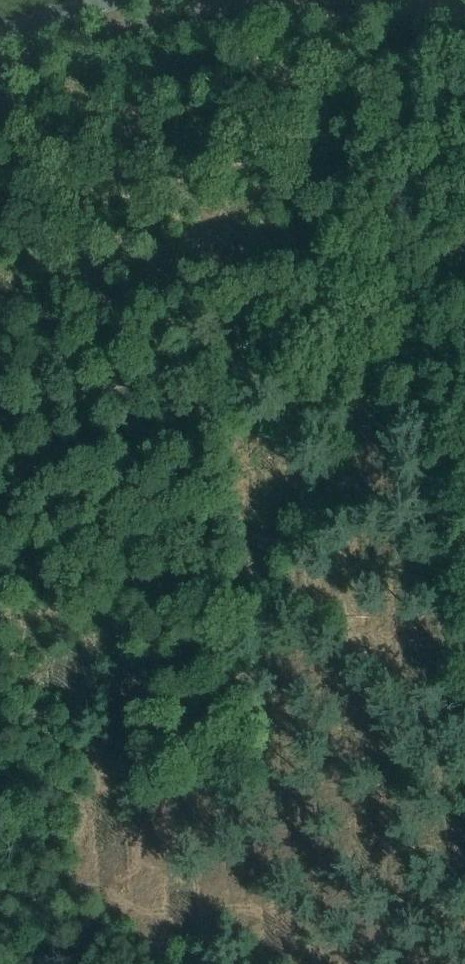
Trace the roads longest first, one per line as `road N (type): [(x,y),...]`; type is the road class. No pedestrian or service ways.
road 1 (track): [(0,416),(267,331)]
road 2 (track): [(267,331),(464,272)]
road 3 (tertiary): [(119,0),(0,42)]

